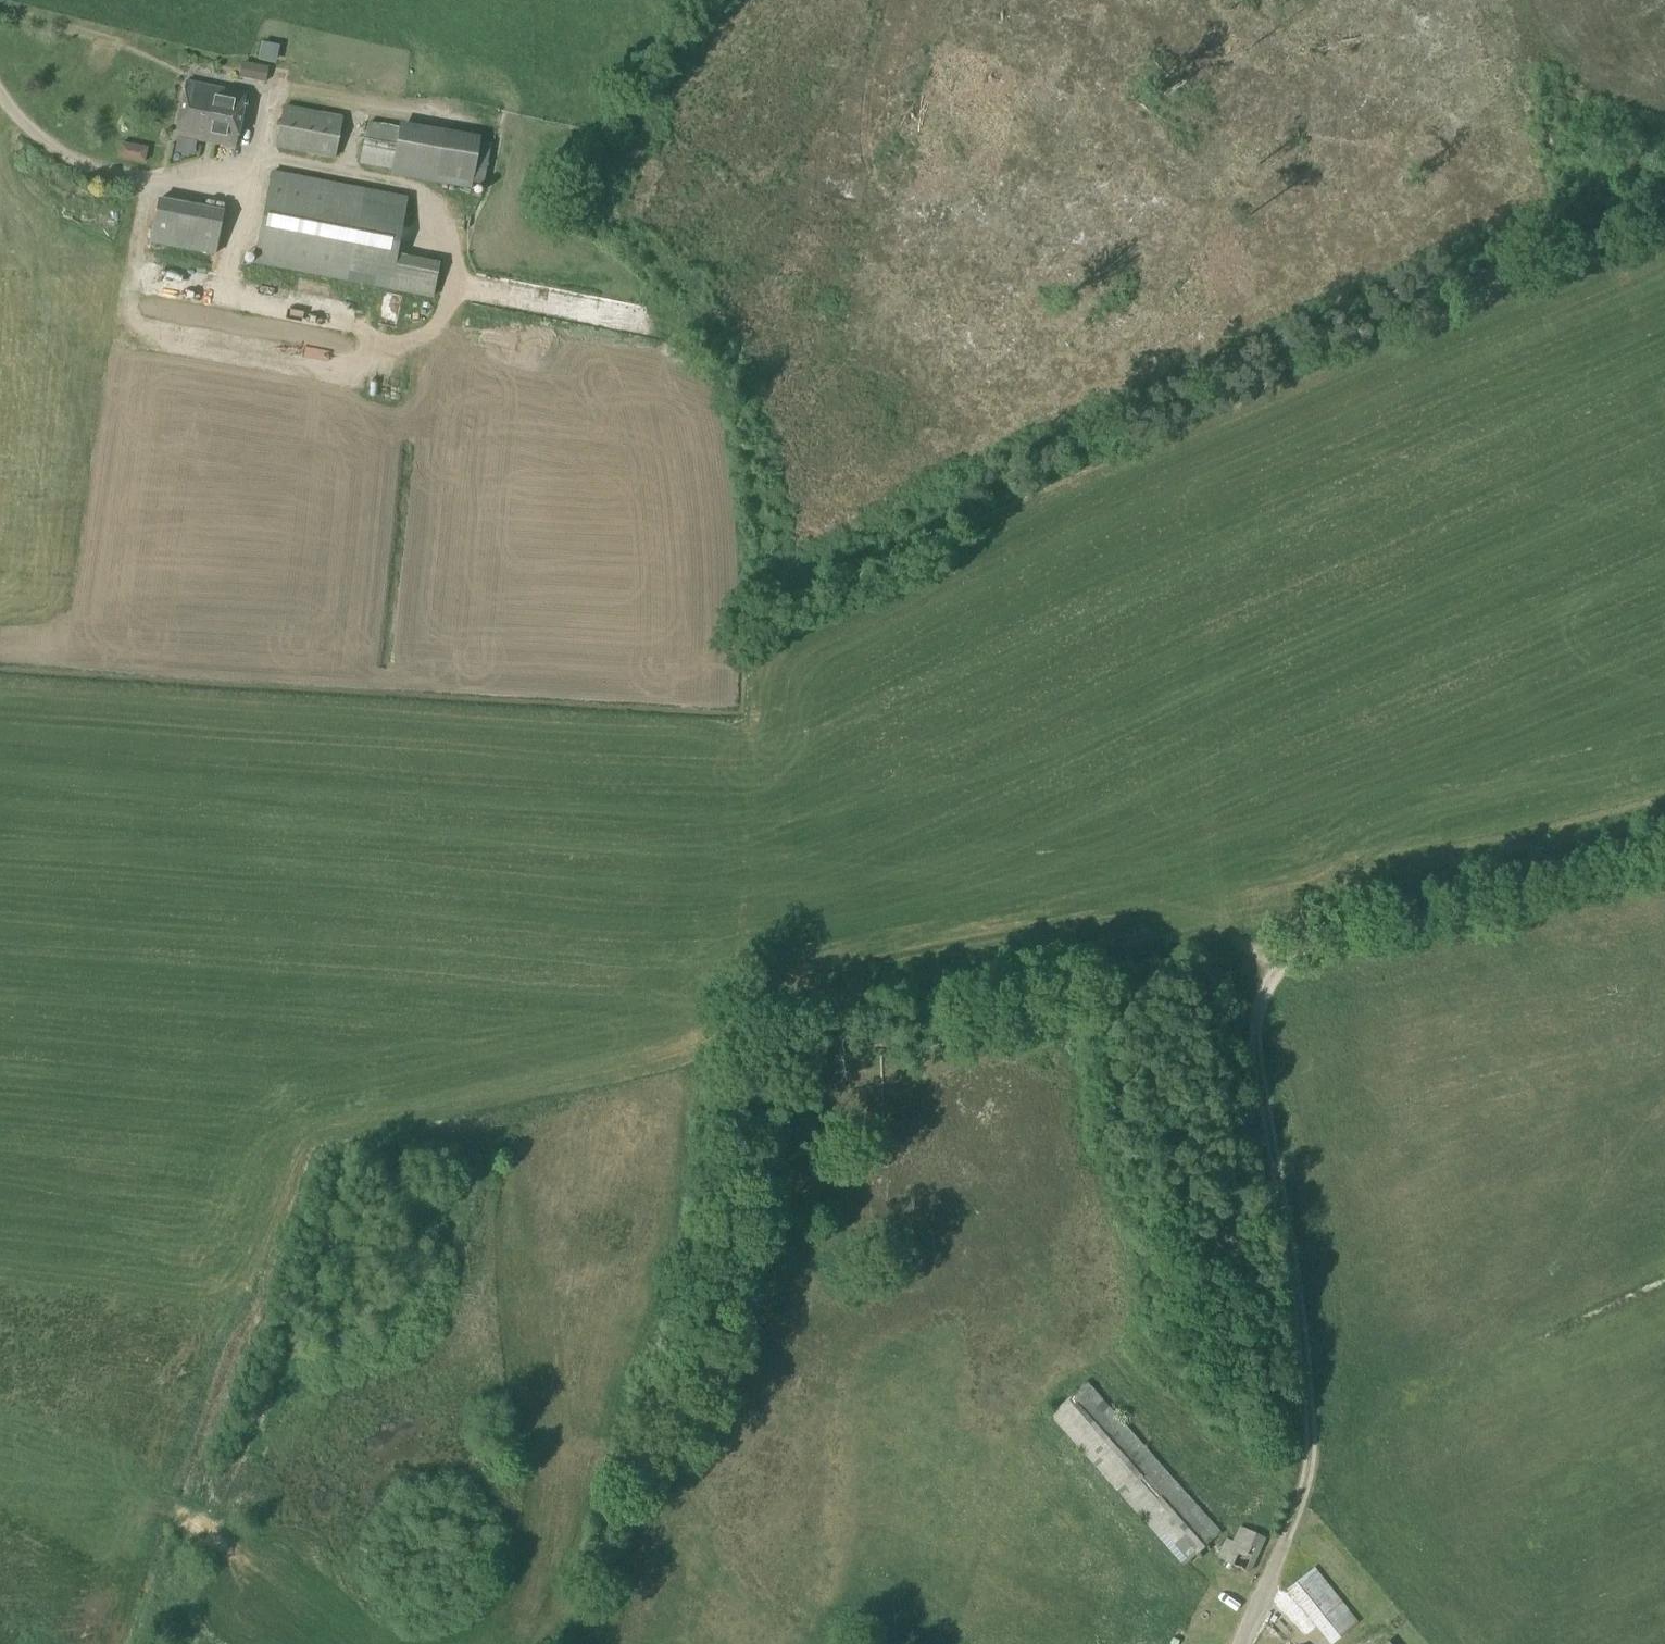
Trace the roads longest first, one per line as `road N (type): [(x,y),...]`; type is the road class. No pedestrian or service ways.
road 1 (unclassified): [(1244,1643),(1311,1490),(1302,1330),(1262,1057),(1261,963),(1664,869)]

